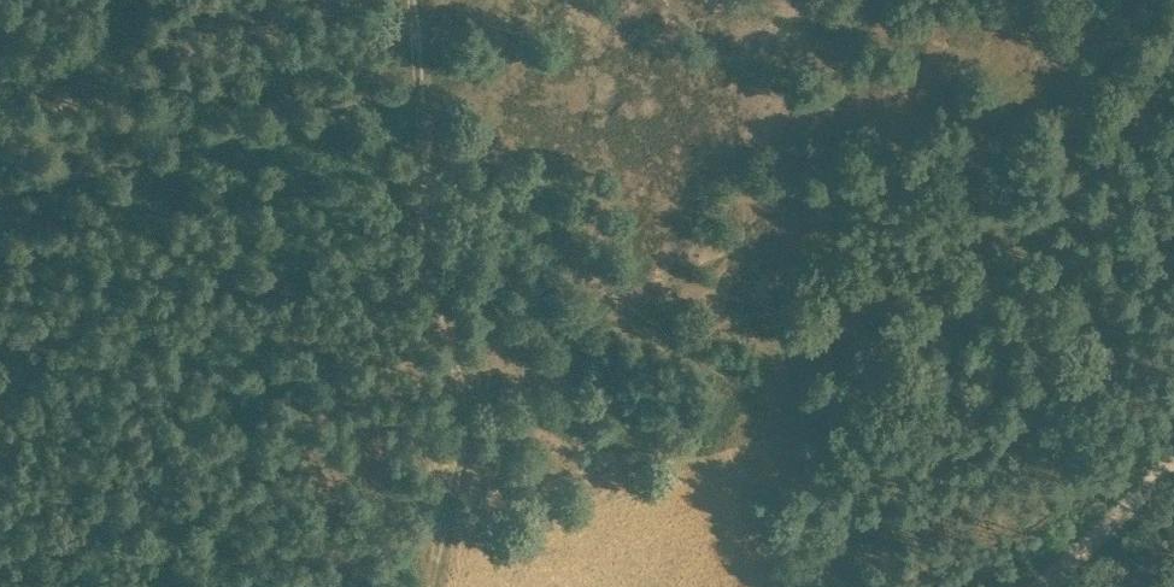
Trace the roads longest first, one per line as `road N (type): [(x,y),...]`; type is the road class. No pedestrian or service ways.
road 1 (track): [(426,586),(464,436),(453,353),(428,275),(428,130)]
road 2 (track): [(1156,483),(1040,586)]

